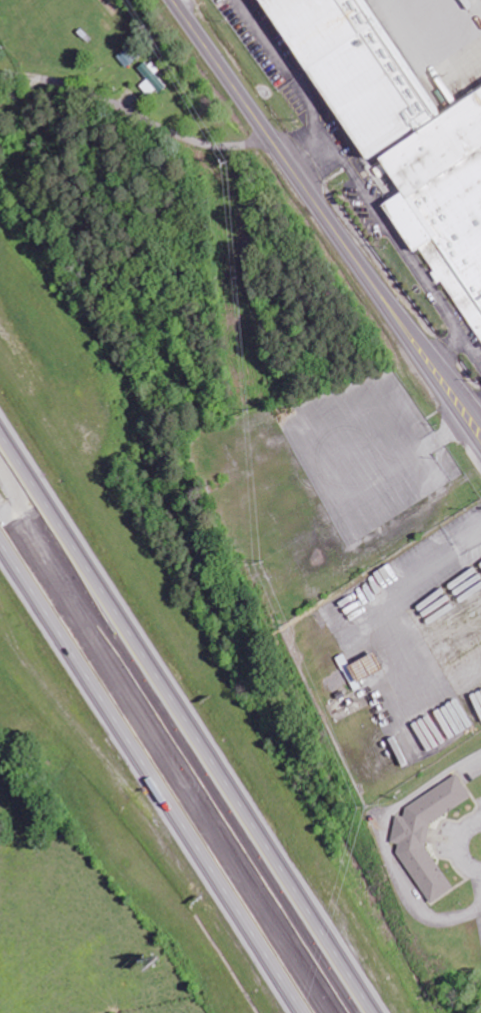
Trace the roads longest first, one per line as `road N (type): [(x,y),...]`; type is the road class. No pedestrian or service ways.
road 1 (motorway): [(366,1012),(0,444)]
road 2 (motorway): [(0,526),(314,1012)]
road 3 (primary): [(480,437),(173,0)]

